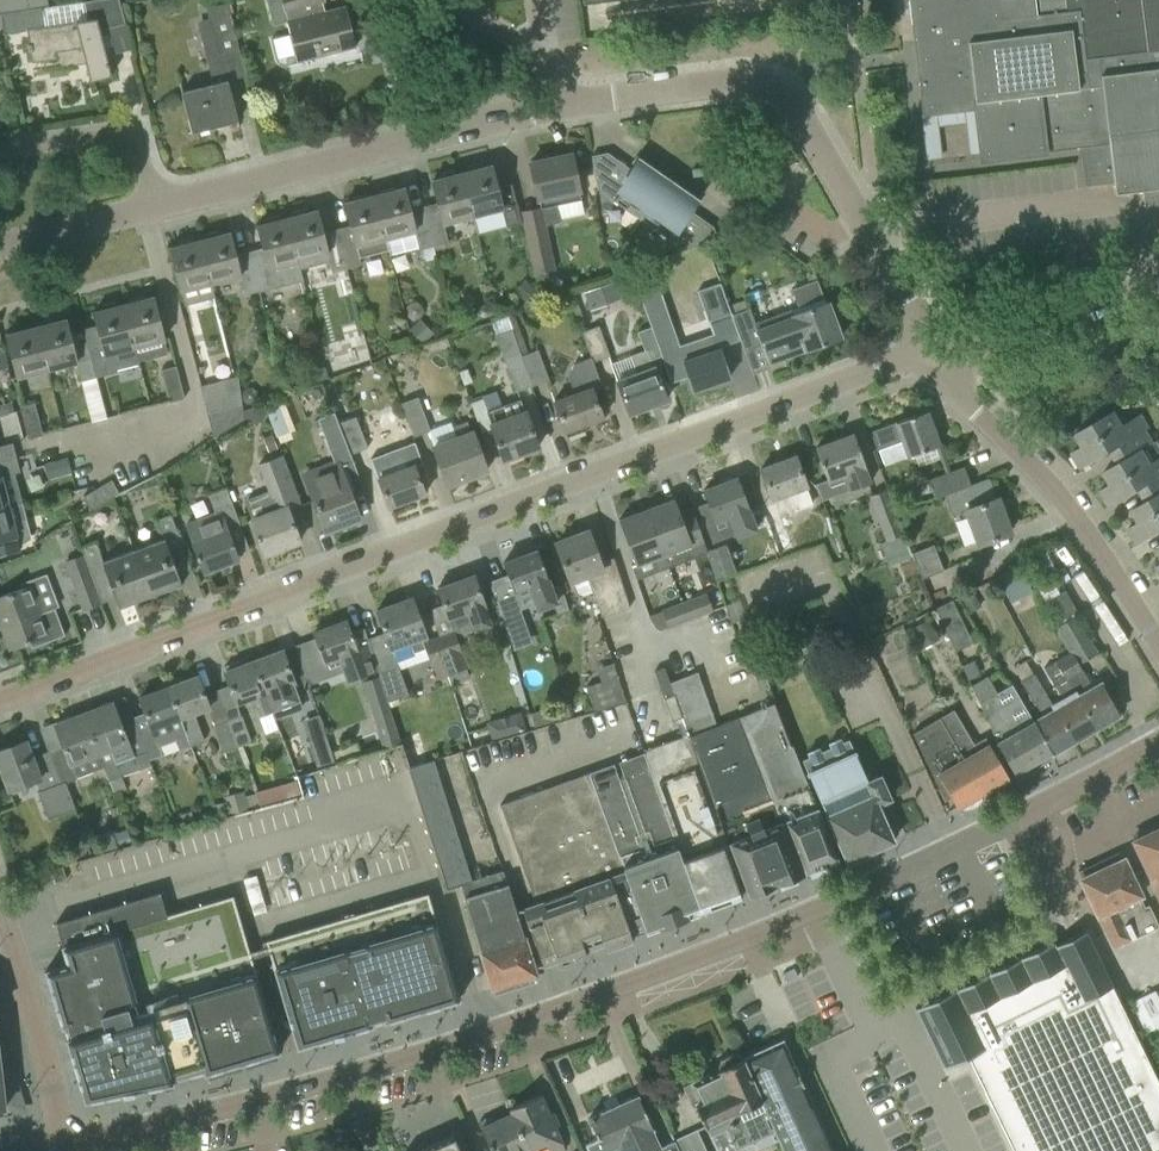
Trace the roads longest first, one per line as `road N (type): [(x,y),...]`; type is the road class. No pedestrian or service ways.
road 1 (unclassified): [(1158,742),(843,897),(545,1012),(65,1148)]
road 2 (residential): [(0,703),(935,352)]
road 3 (residential): [(935,352),(843,184),(774,83),(747,76),(554,102)]
road 4 (residential): [(152,207),(554,102)]
road 5 (residential): [(1158,646),(1046,480),(961,398),(935,352)]
road 6 (residential): [(65,1148),(0,916)]
road 7 (residential): [(935,352),(1158,283)]
road 8 (residential): [(0,151),(127,139),(138,150),(152,207)]
road 9 (residential): [(0,246),(152,207)]
road 10 (residential): [(554,102),(538,56),(459,0)]

